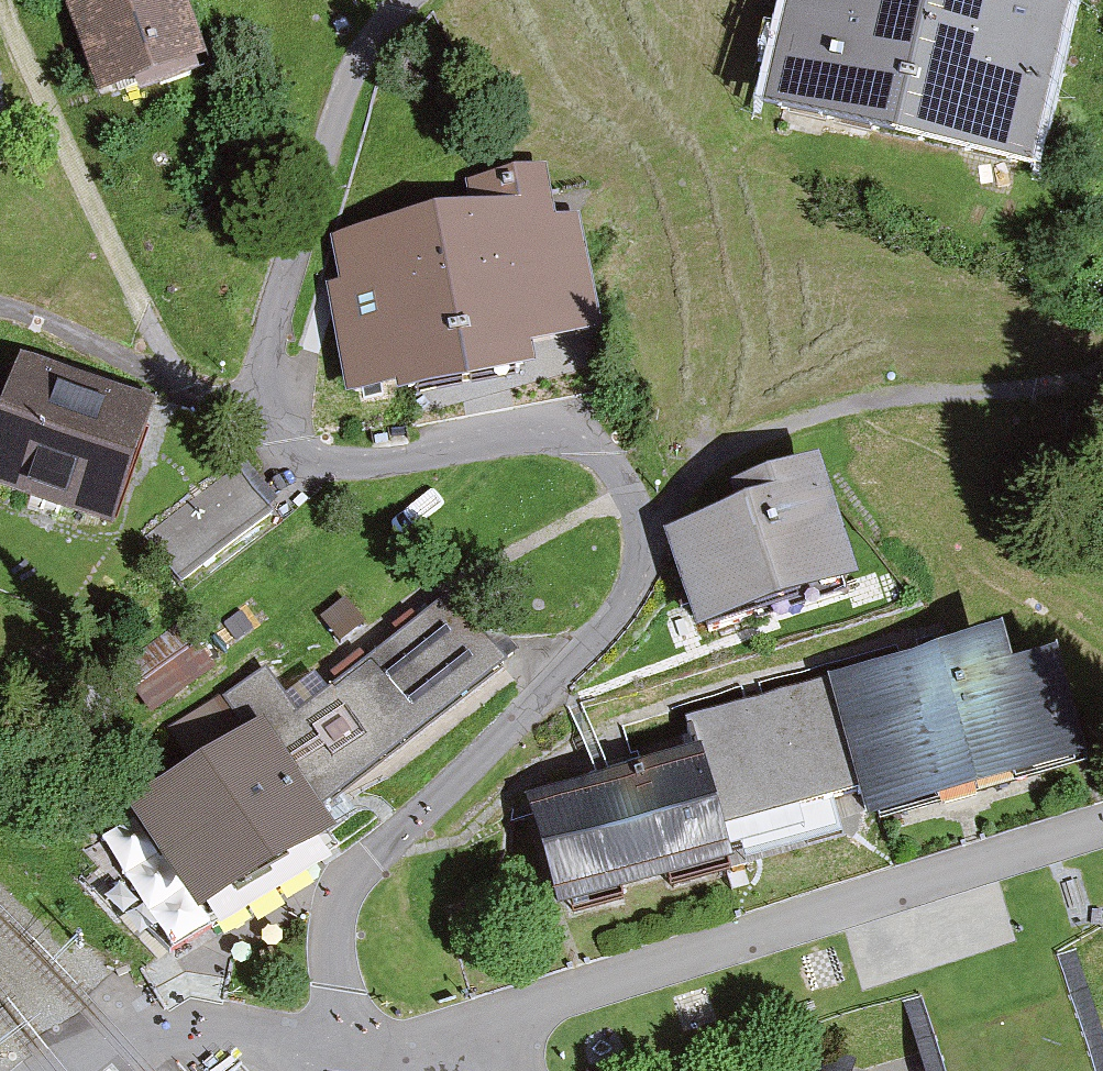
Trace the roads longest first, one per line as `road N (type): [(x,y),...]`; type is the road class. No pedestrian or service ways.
road 1 (track): [(344,1044),(331,920),(348,877),(509,728),(625,589),(643,540),(606,459),(566,435),(339,461),(295,446)]
road 2 (track): [(1102,824),(414,1044),(344,1044)]
road 3 (track): [(1102,370),(1026,388),(874,401),(743,442),(696,472),(643,540)]
road 4 (track): [(295,446),(269,372),(278,307),(341,98),(363,52),(405,0)]
road 5 (track): [(344,1044),(178,1024),(118,1041),(71,1070)]
road 6 (track): [(340,893),(299,900),(218,952),(178,1024)]

